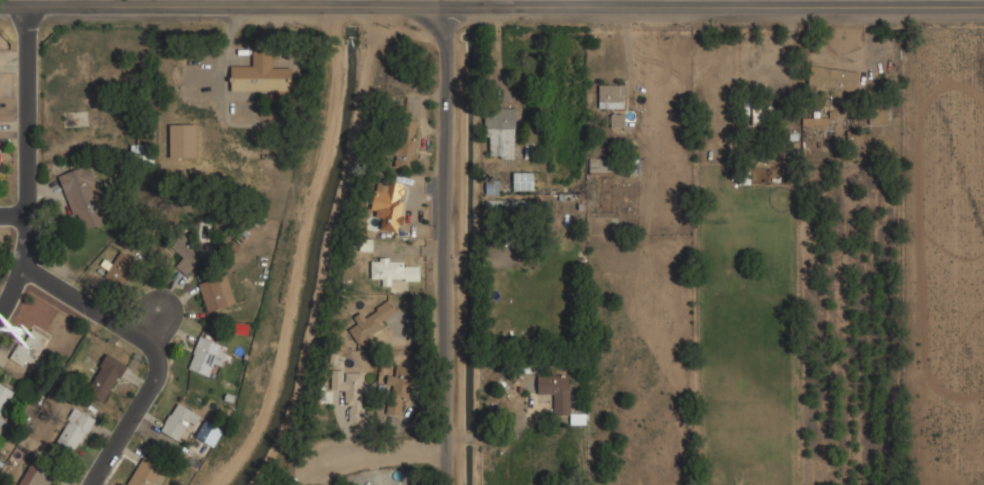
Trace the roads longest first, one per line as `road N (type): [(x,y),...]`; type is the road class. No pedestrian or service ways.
road 1 (tertiary): [(983,11),(0,5)]
road 2 (residential): [(450,7),(450,484)]
road 3 (residential): [(27,5),(26,243),(0,314)]
road 4 (residential): [(23,266),(147,345),(161,363),(163,384),(102,484)]
road 5 (residential): [(450,449),(315,449)]

